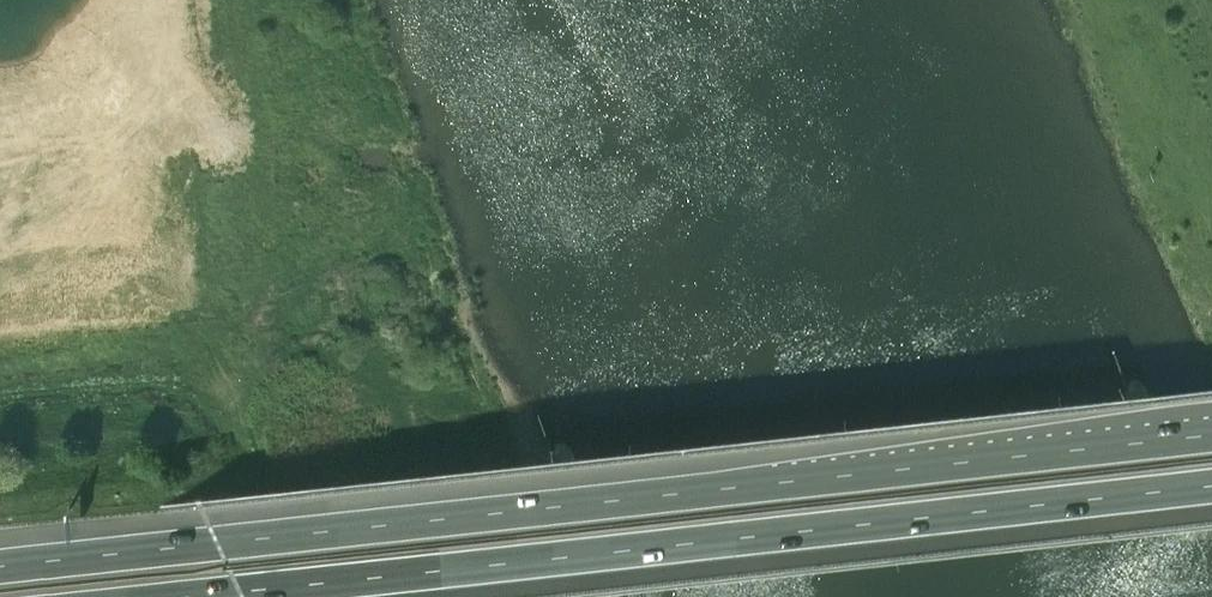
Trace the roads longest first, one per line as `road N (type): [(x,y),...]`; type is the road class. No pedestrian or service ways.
road 1 (motorway): [(1211,431),(0,568)]
road 2 (motorway): [(192,596),(1211,481)]
road 3 (track): [(320,596),(273,461),(246,416)]

